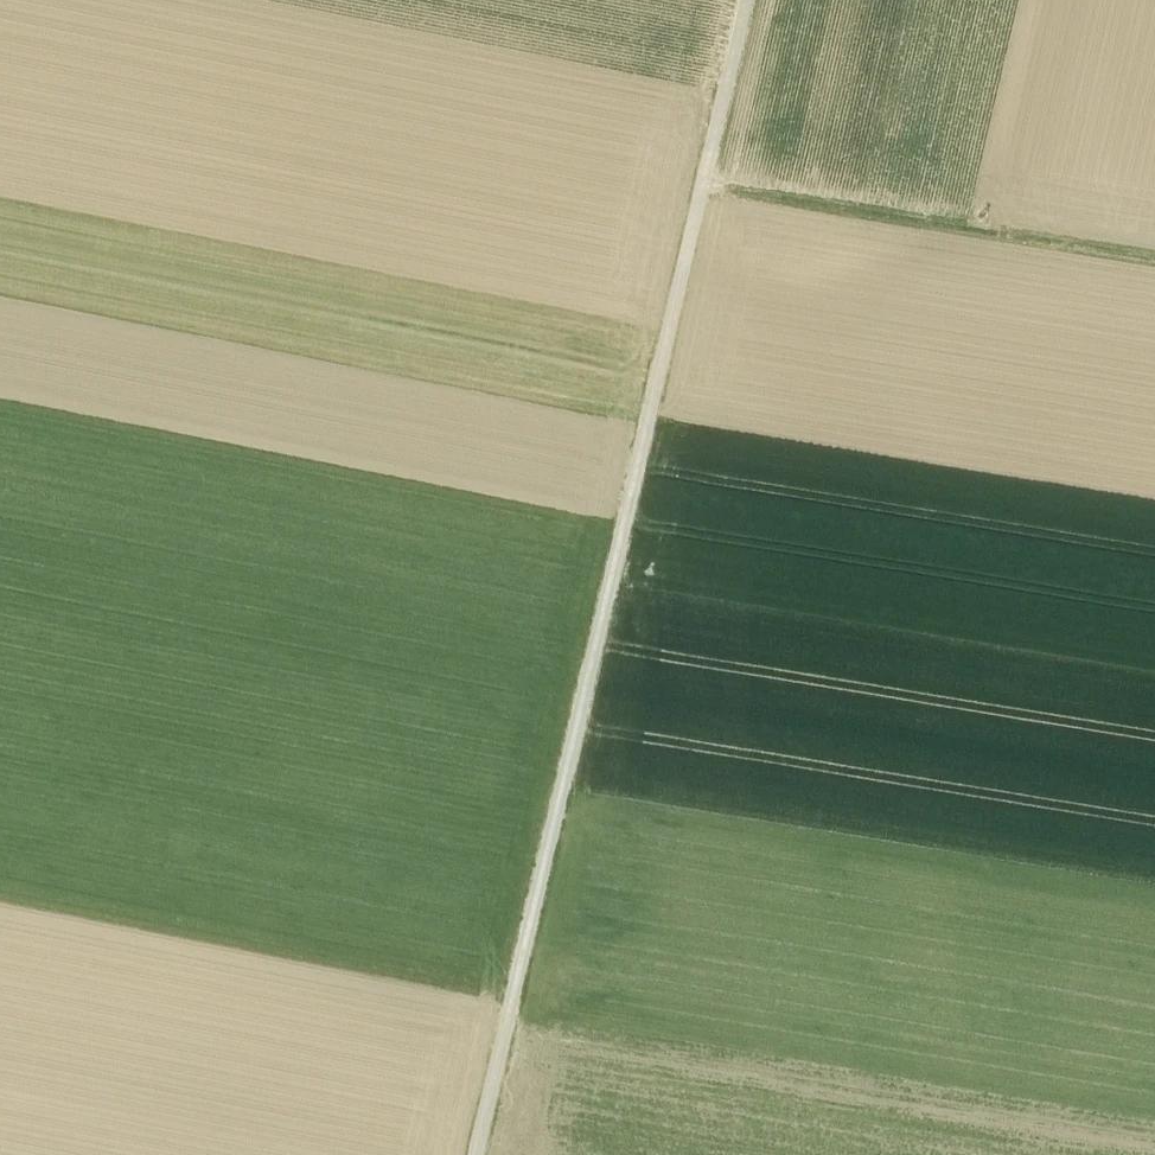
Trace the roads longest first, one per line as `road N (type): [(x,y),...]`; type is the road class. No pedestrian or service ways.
road 1 (track): [(746,0),(476,1154)]
road 2 (track): [(702,185),(1154,259)]

